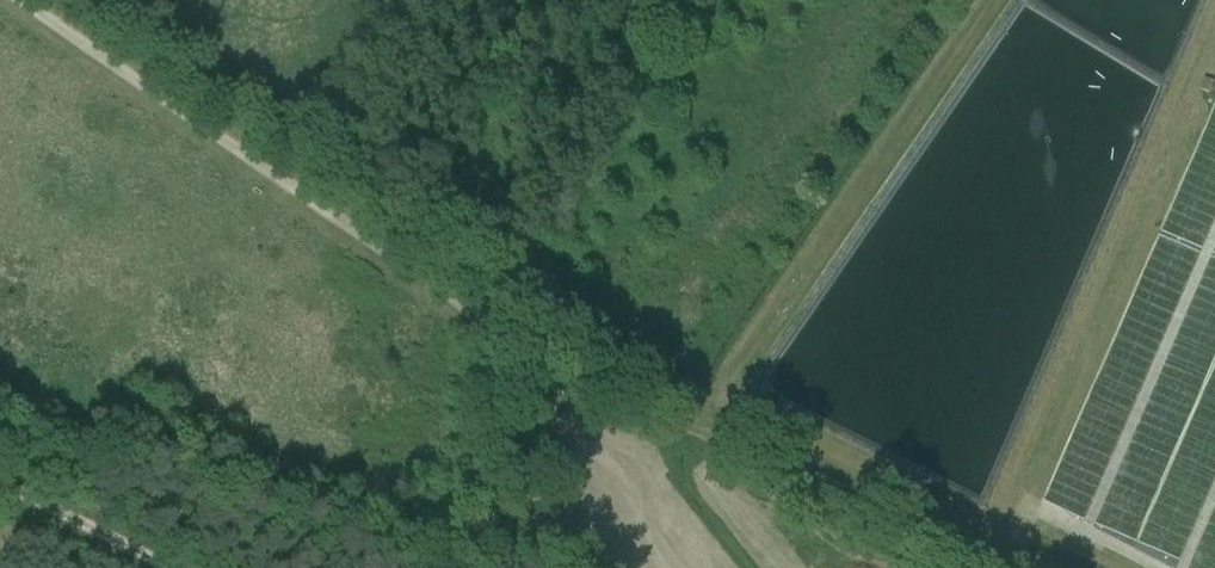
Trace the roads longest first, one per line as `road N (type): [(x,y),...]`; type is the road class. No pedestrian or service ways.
road 1 (track): [(26,0),(521,341),(699,434)]
road 2 (track): [(1001,0),(714,402),(699,434)]
road 3 (track): [(699,434),(993,567)]
road 4 (track): [(521,341),(558,567)]
road 5 (track): [(172,567),(0,487)]

